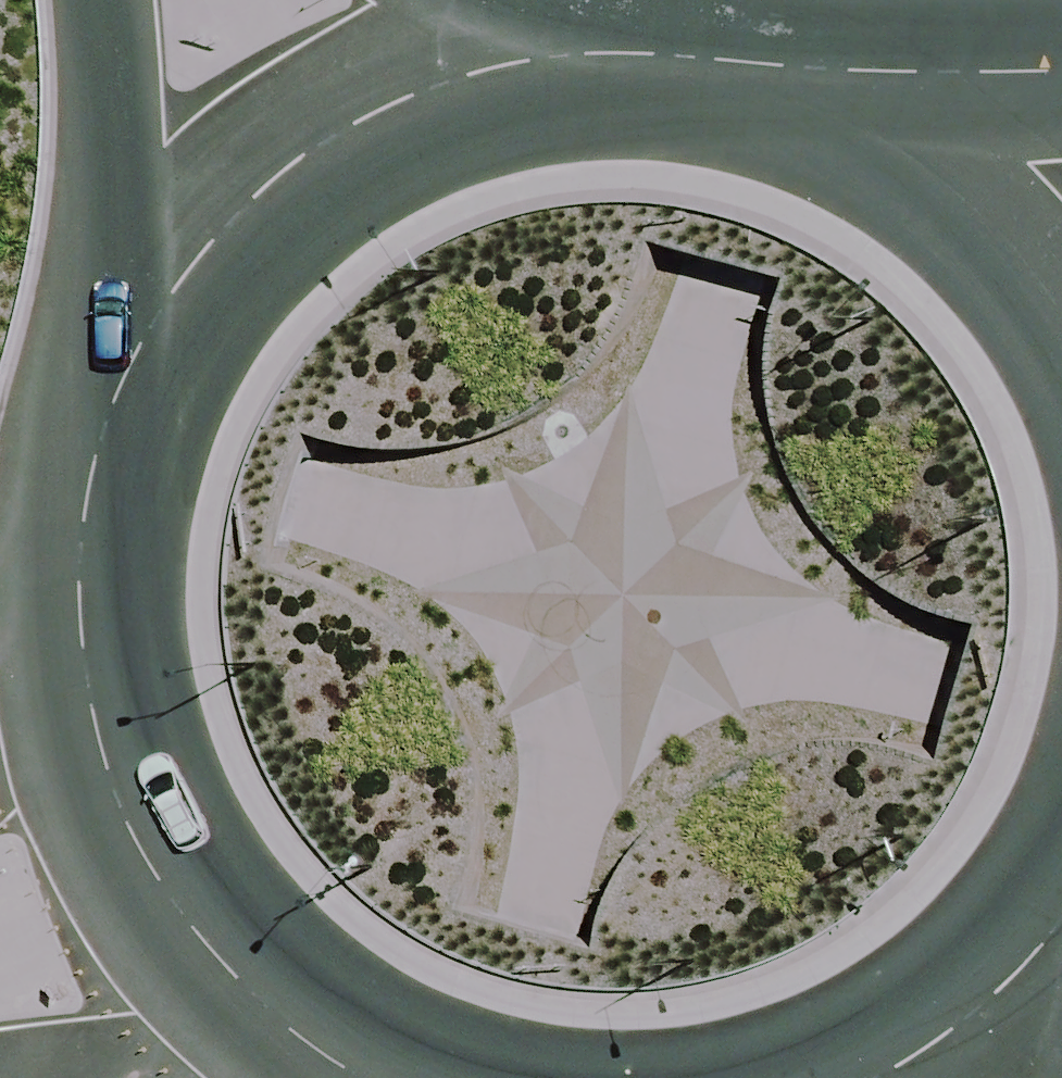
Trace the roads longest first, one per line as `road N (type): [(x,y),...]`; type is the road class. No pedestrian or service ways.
road 1 (primary): [(381,1077),(281,1023),(166,903),(93,755),(68,569)]
road 2 (primary): [(107,386),(184,253),(295,147),(431,76),(582,45)]
road 3 (unclassified): [(107,386),(104,0)]
road 4 (primary): [(582,45),(742,58),(892,117)]
road 5 (primary): [(1061,906),(943,1030),(847,1077)]
road 6 (primary): [(892,117),(1032,233),(1061,282)]
road 7 (primary): [(68,569),(107,386)]
road 8 (primary): [(892,117),(1061,92)]
road 9 (primary): [(0,699),(68,569)]

